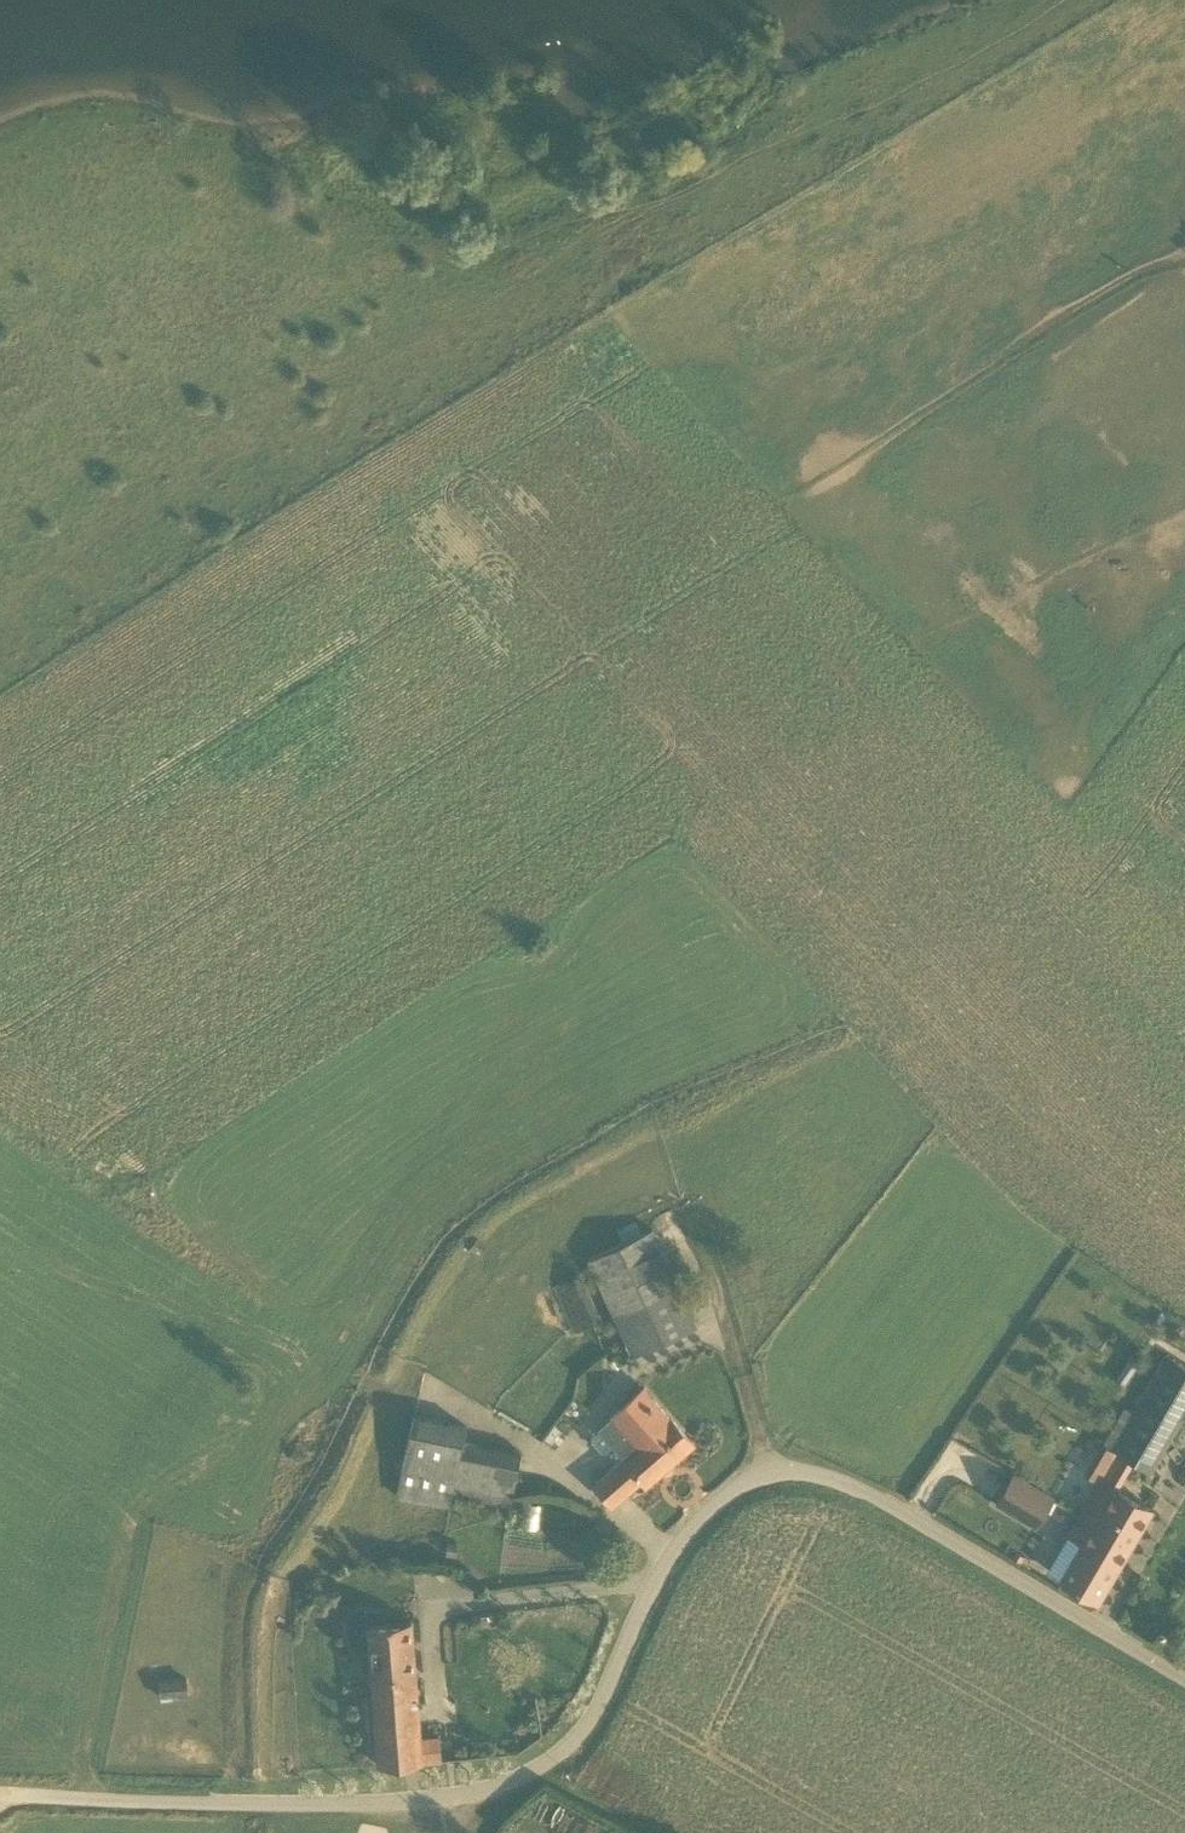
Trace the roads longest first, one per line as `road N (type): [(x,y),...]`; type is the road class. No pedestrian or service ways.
road 1 (unclassified): [(1184,1676),(882,1501),(822,1476),(770,1471),(723,1495),(671,1549),(603,1700),(563,1755),(490,1790),(394,1803),(0,1793)]

